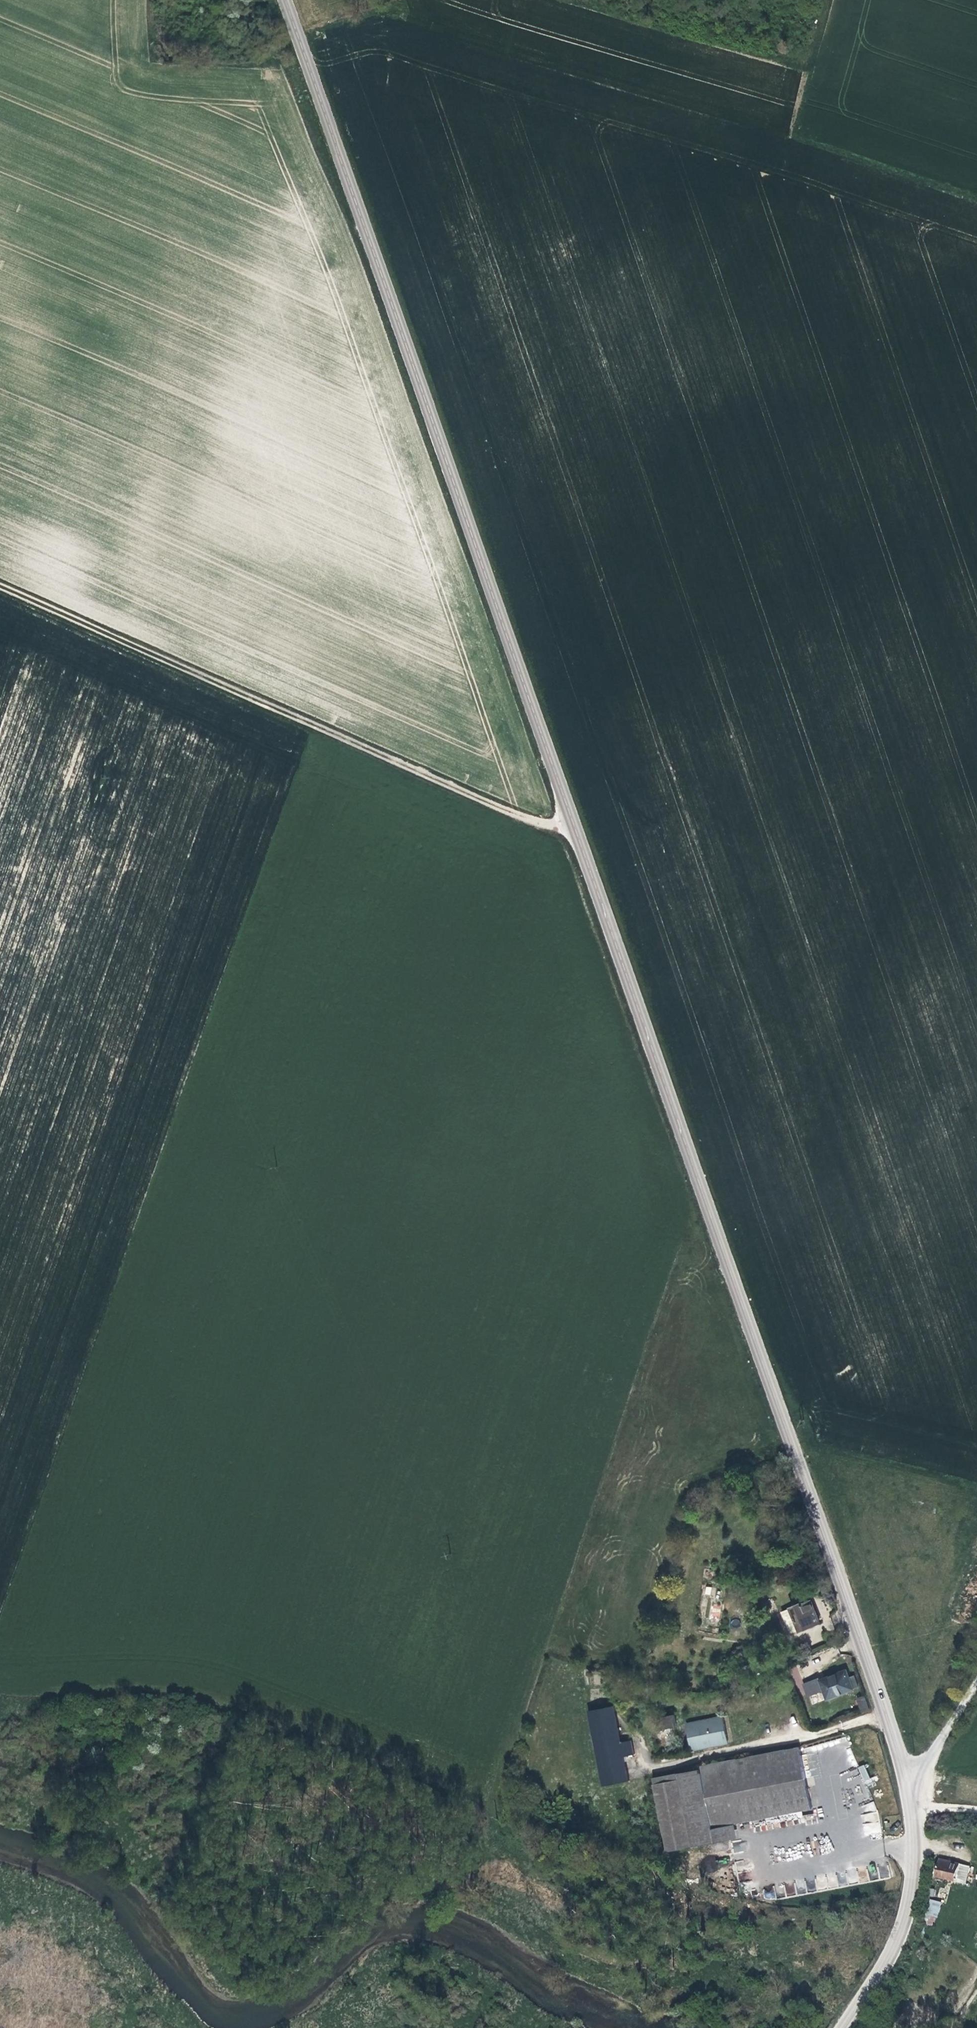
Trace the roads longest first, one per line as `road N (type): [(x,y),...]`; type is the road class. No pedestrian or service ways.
road 1 (tertiary): [(844,2027),(907,1914),(914,1863),(907,1781),(285,0)]
road 2 (track): [(577,833),(504,810),(0,590)]

